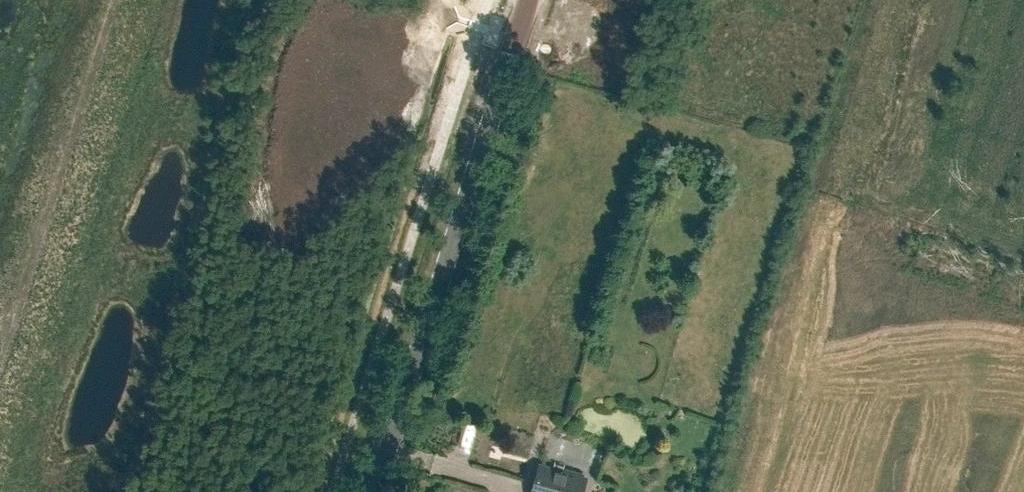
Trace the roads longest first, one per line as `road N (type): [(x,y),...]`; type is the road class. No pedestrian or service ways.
road 1 (tertiary): [(375,491),(529,0)]

